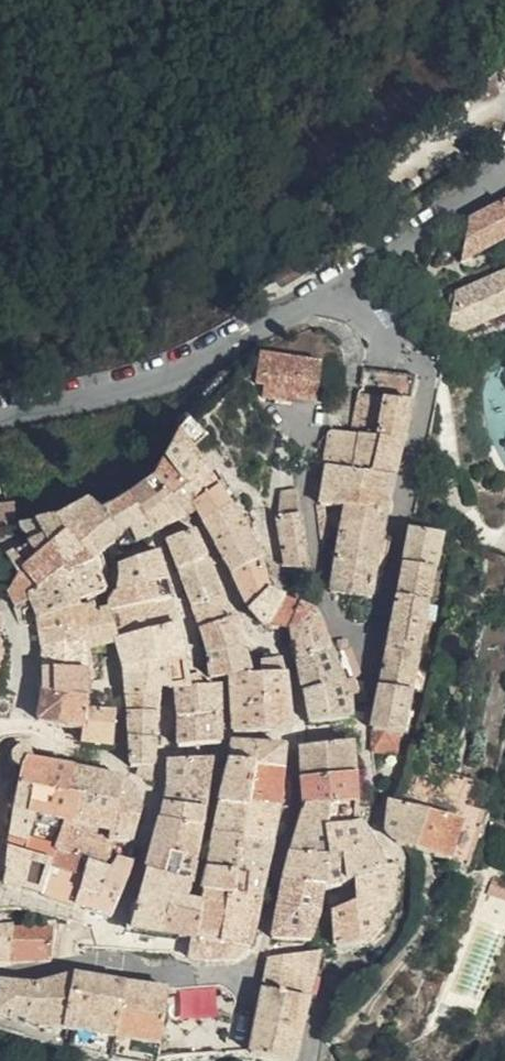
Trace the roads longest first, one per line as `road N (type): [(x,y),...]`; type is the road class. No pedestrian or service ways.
road 1 (residential): [(0,416),(131,384),(332,286),(422,364),(428,381),(380,620),(369,636),(342,626),(327,600),(306,485),(304,405)]

